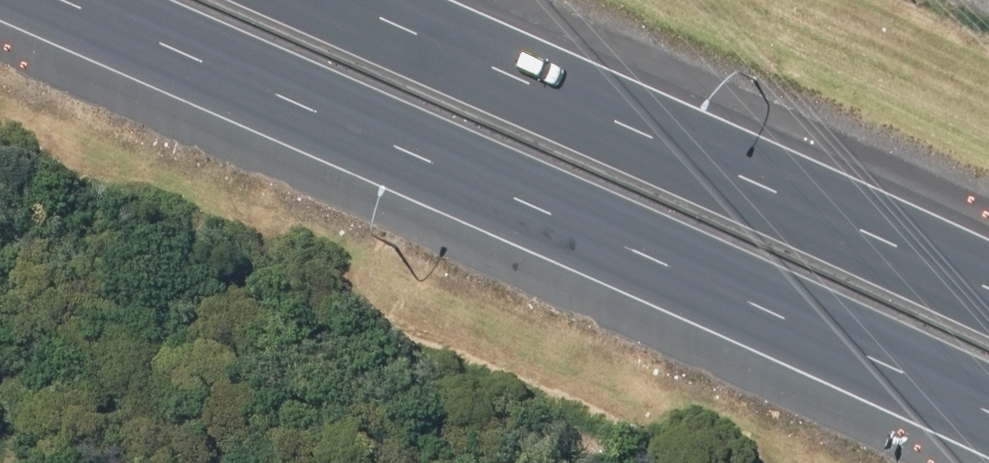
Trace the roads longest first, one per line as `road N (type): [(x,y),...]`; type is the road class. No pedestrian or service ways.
road 1 (primary): [(988,415),(59,0)]
road 2 (primary): [(336,0),(988,292)]

